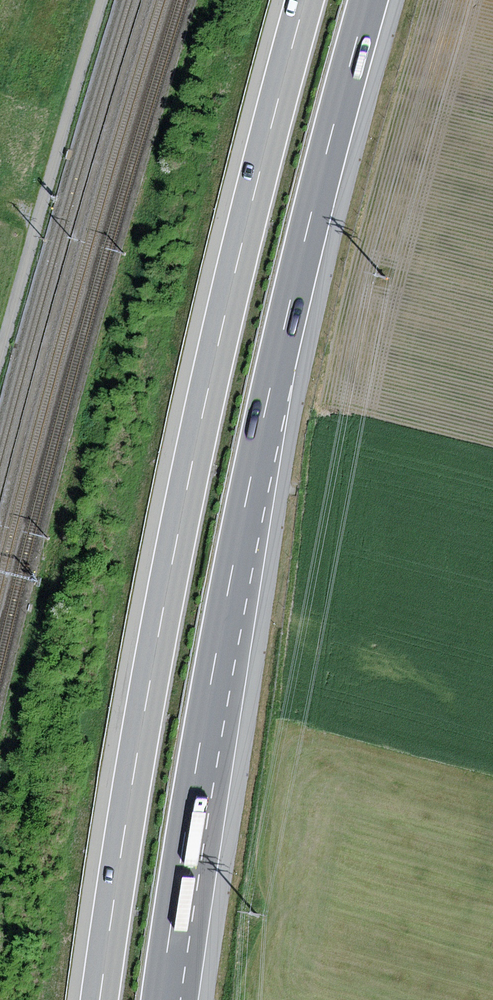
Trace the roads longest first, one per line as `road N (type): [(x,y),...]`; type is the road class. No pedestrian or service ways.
road 1 (motorway): [(161,999),(244,537),(304,251),(369,0)]
road 2 (motorway): [(303,0),(183,504),(100,999)]
road 3 (track): [(0,356),(106,0)]

